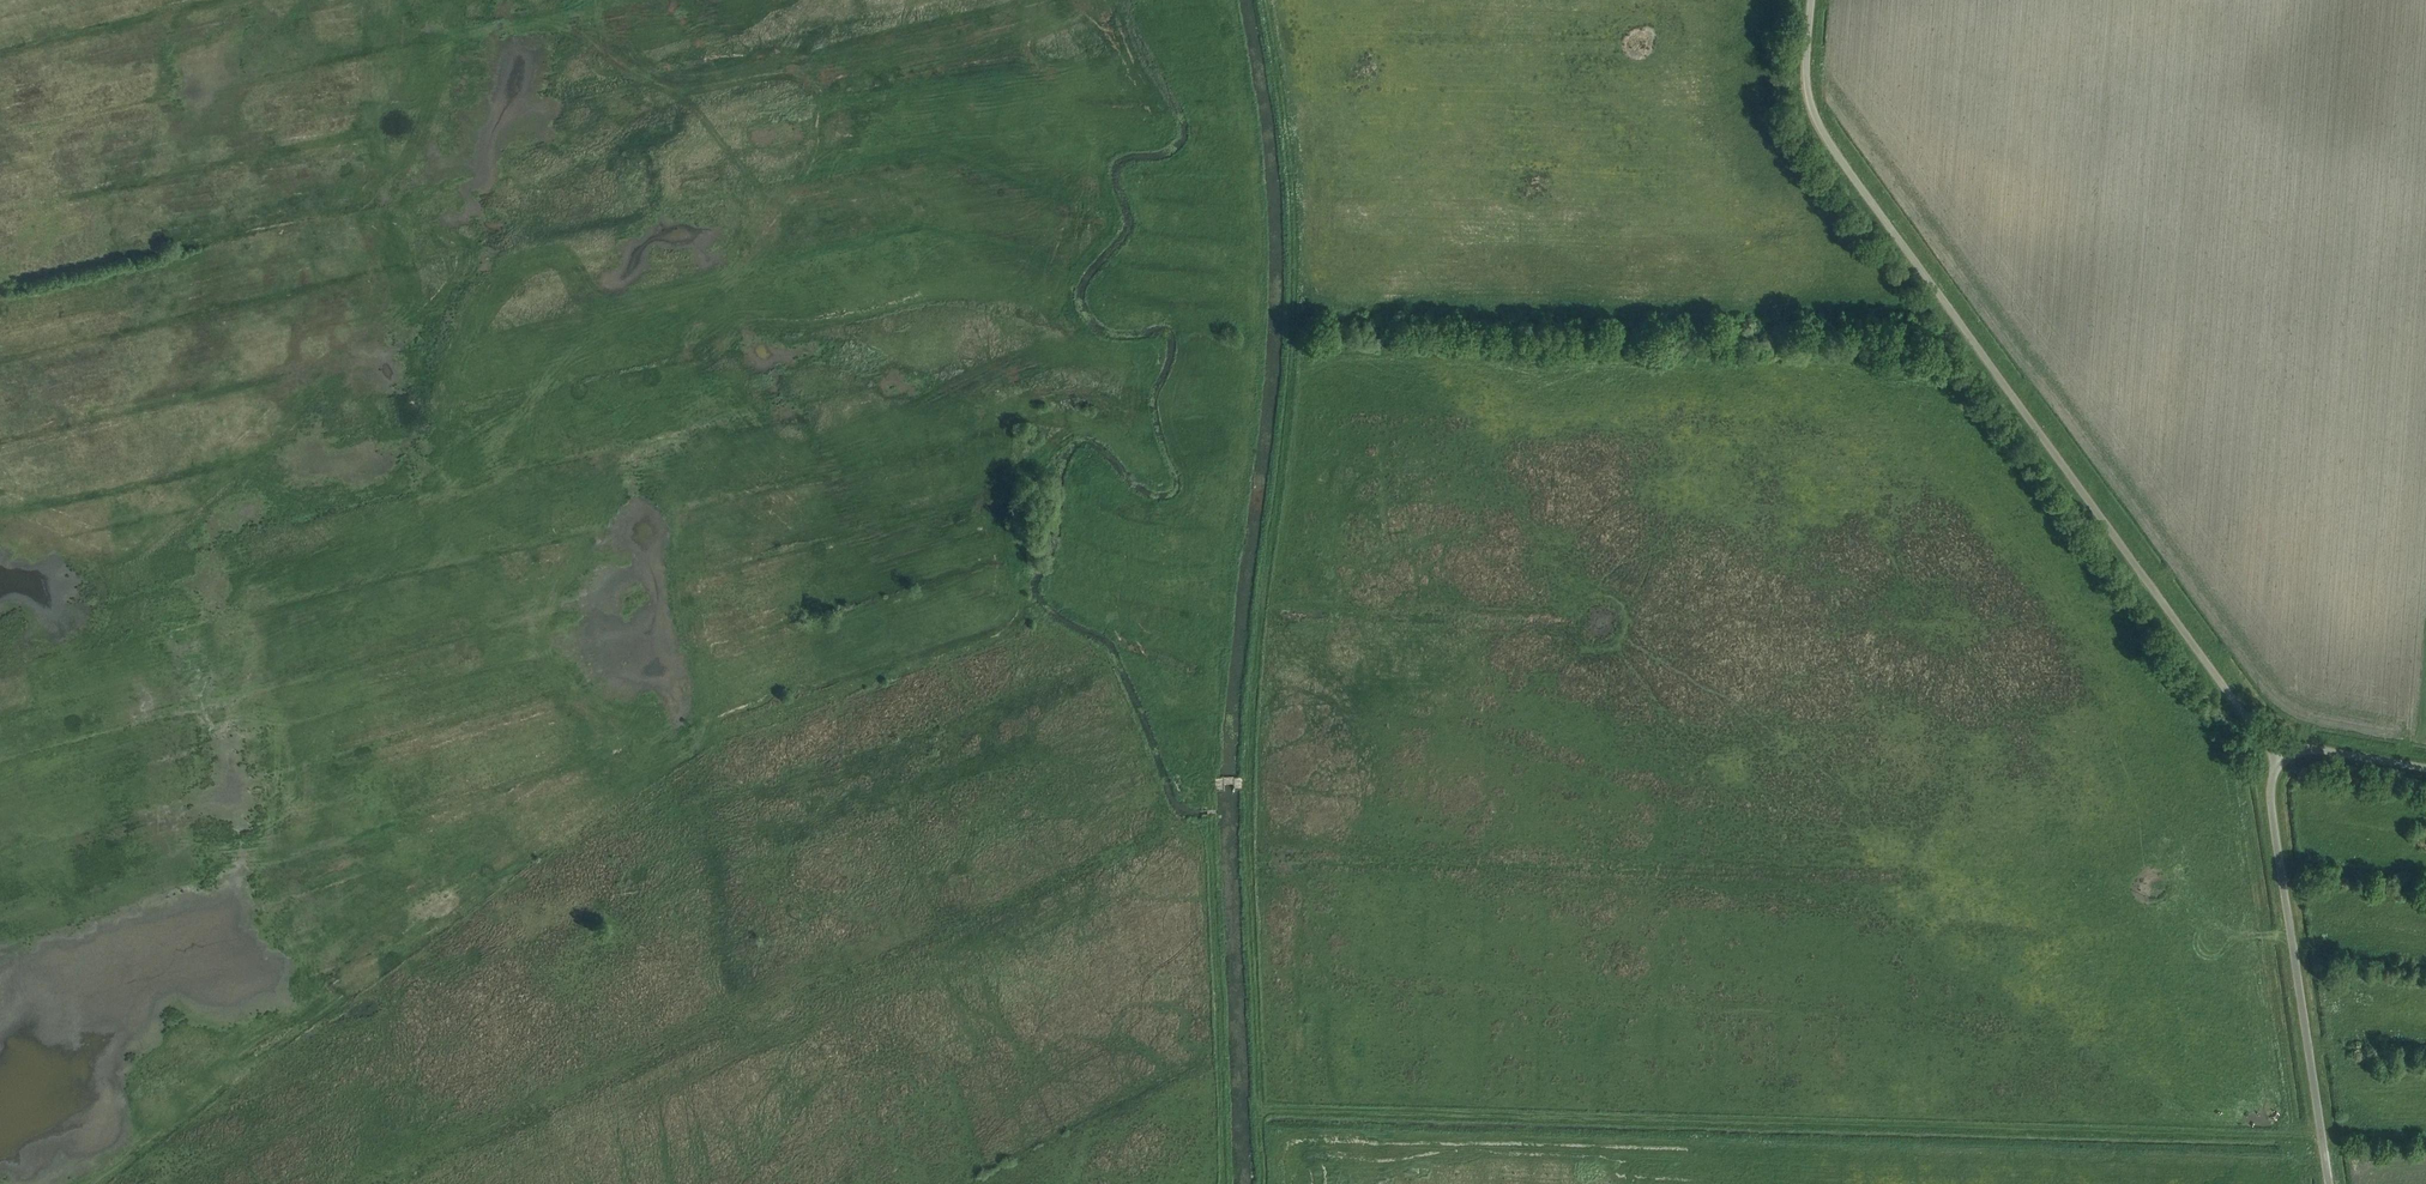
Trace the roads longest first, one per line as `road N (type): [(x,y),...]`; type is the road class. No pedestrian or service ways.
road 1 (unclassified): [(2425,769),(2292,749),(2271,781),(2328,1183)]

